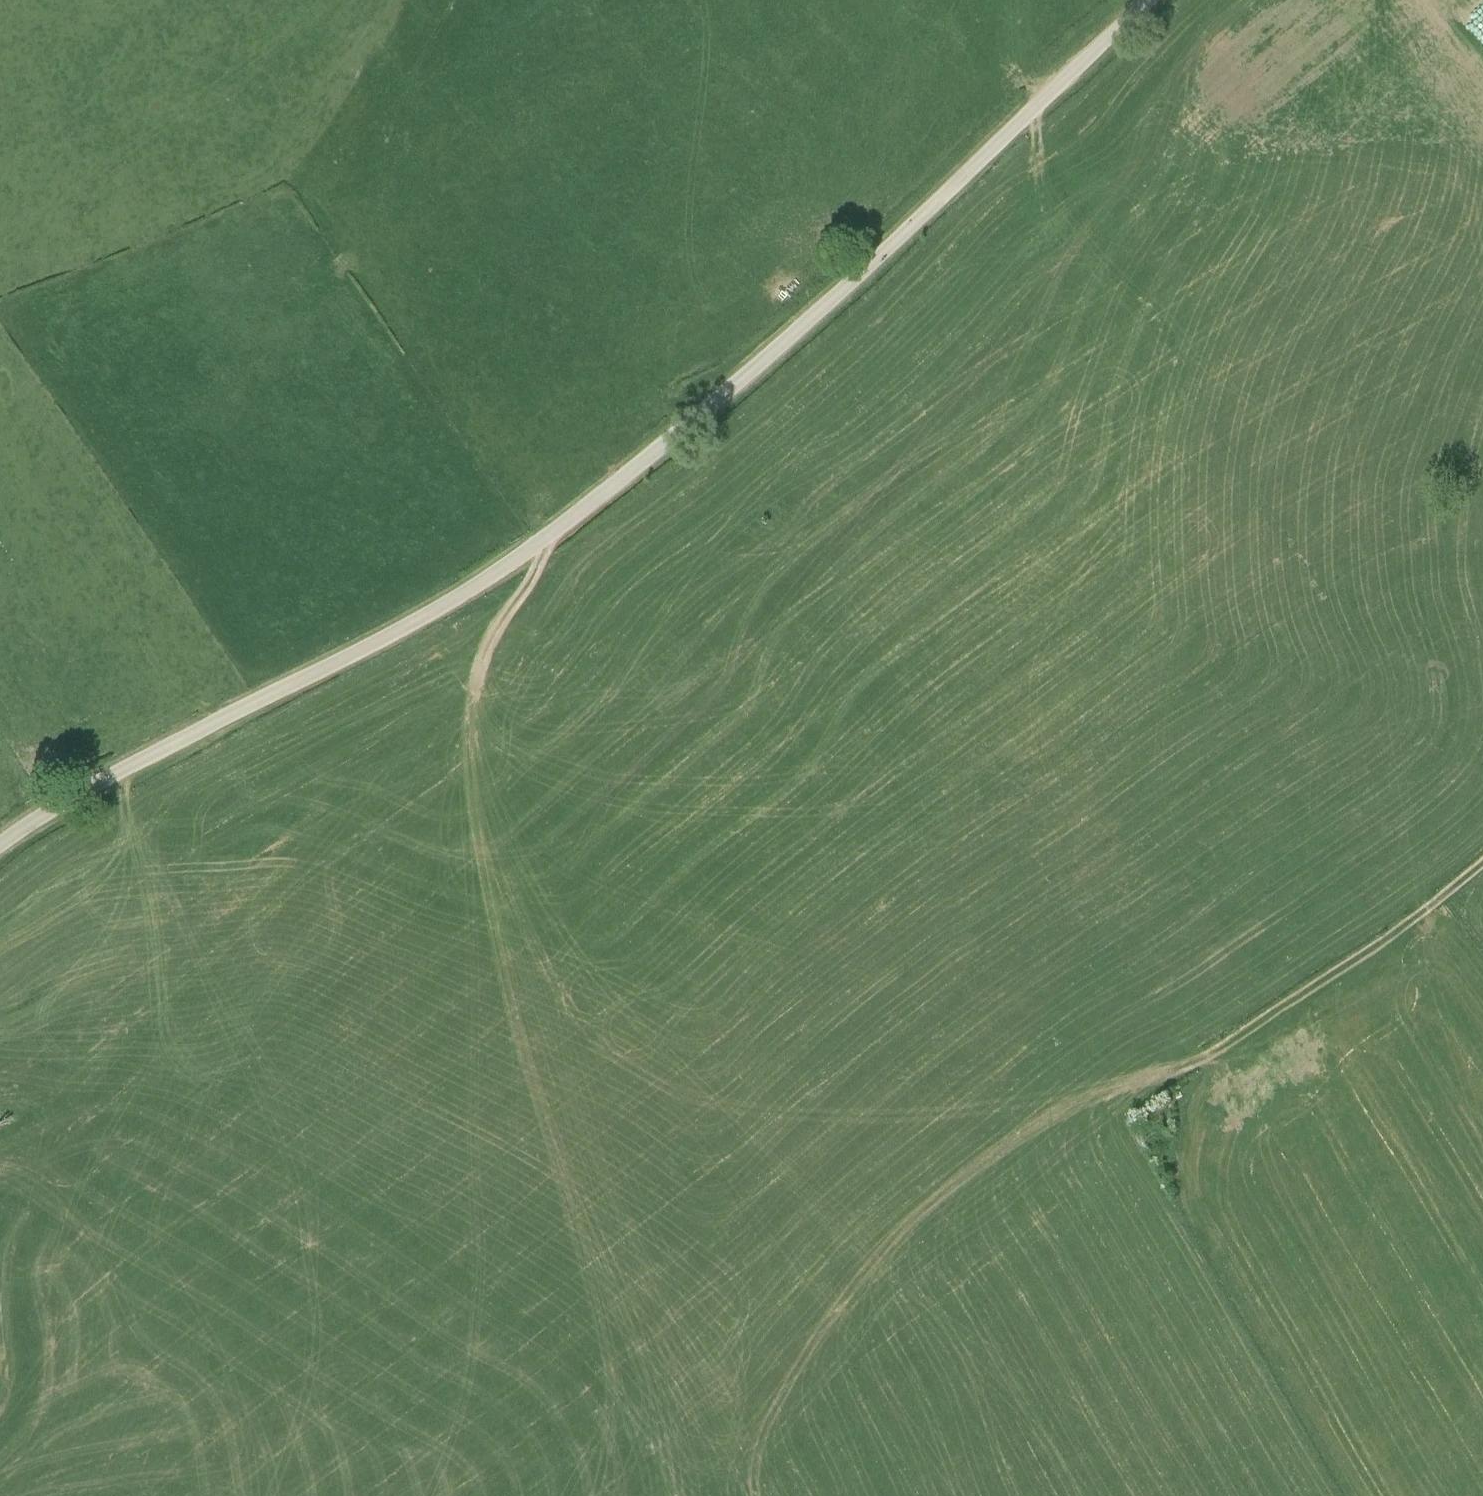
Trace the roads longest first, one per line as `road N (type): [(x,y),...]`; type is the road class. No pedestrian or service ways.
road 1 (unclassified): [(0,844),(69,798),(466,593),(805,325),(1152,0)]
road 2 (track): [(1482,866),(1196,1070)]

